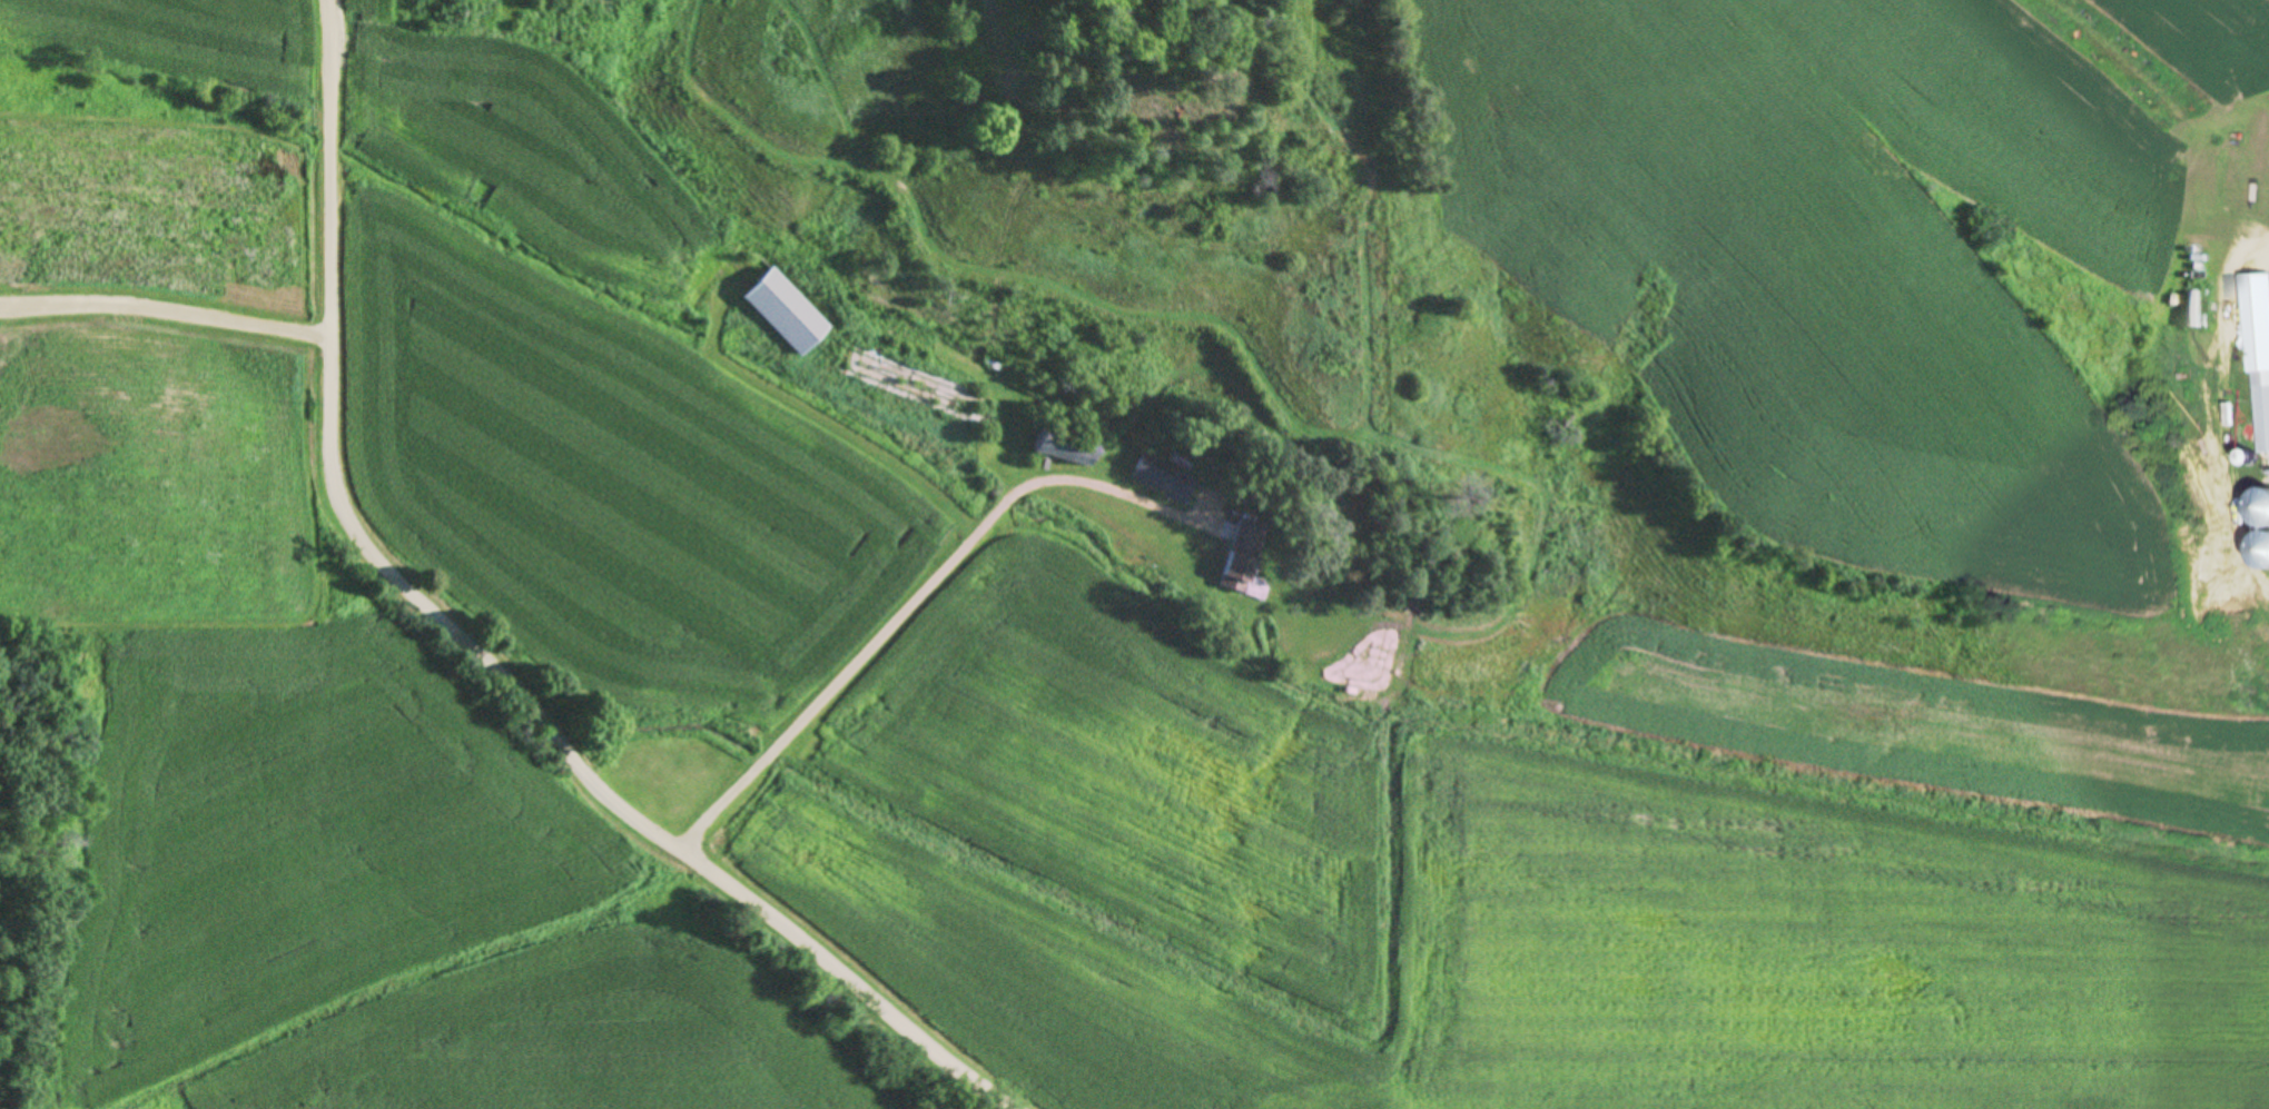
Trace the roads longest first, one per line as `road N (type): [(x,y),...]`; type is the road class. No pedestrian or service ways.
road 1 (residential): [(1027,1108),(934,1044),(819,944),(573,754),(374,548),(338,482),(327,388),(328,69),(320,0)]

